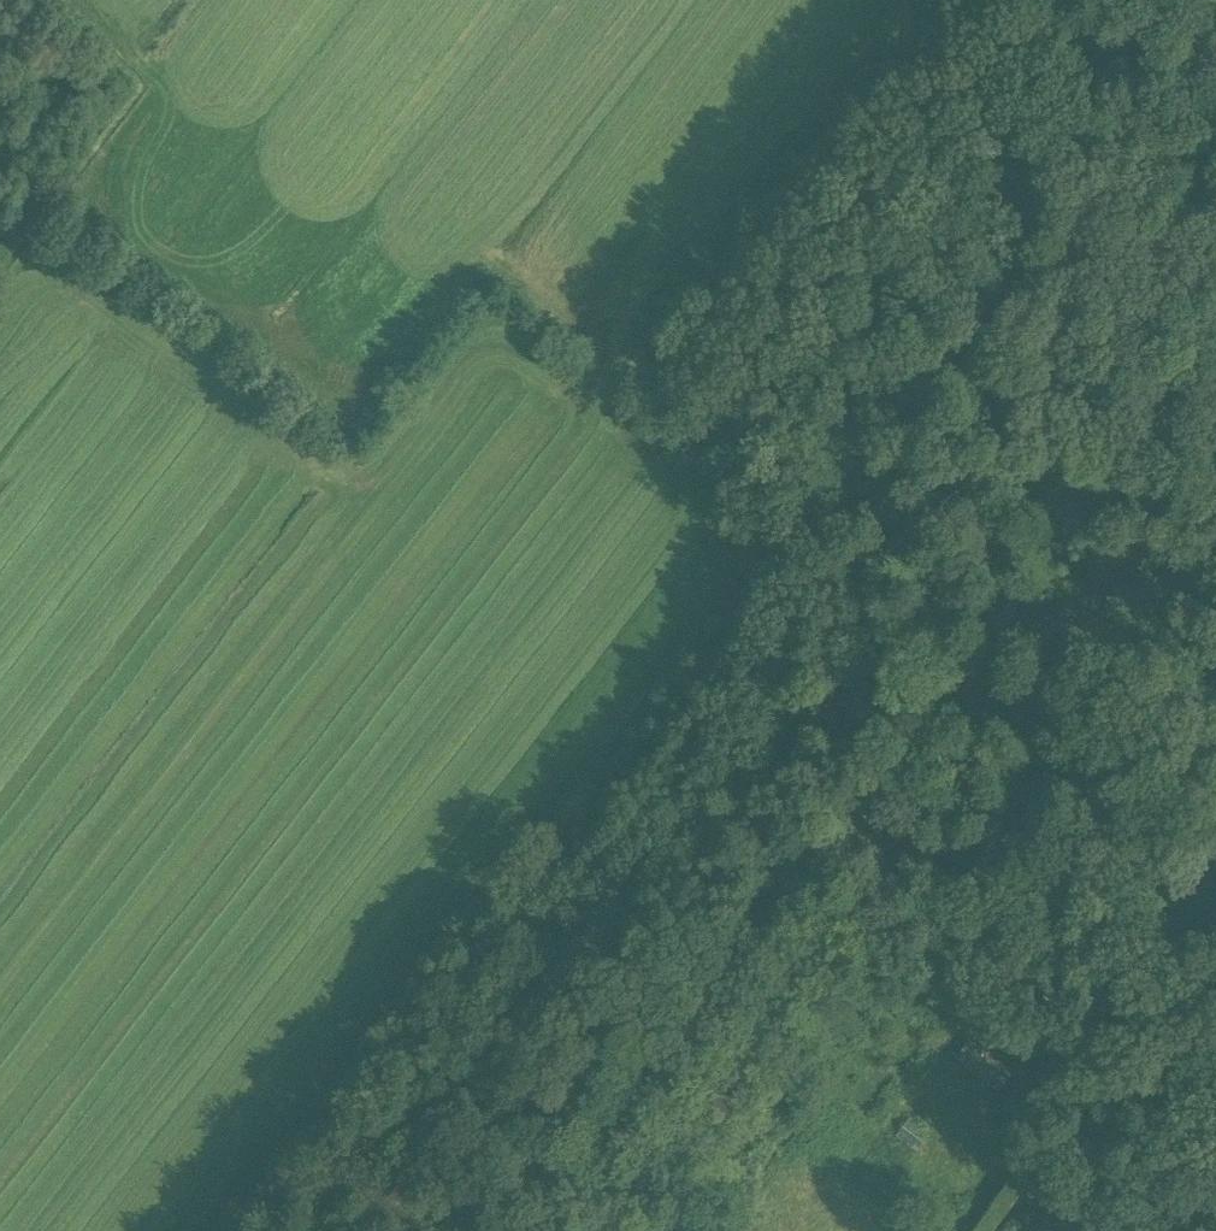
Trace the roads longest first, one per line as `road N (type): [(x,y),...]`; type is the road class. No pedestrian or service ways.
road 1 (track): [(900,848),(1215,440)]
road 2 (track): [(601,1230),(900,848)]
road 3 (track): [(956,885),(972,924),(985,1022),(1017,1057)]

